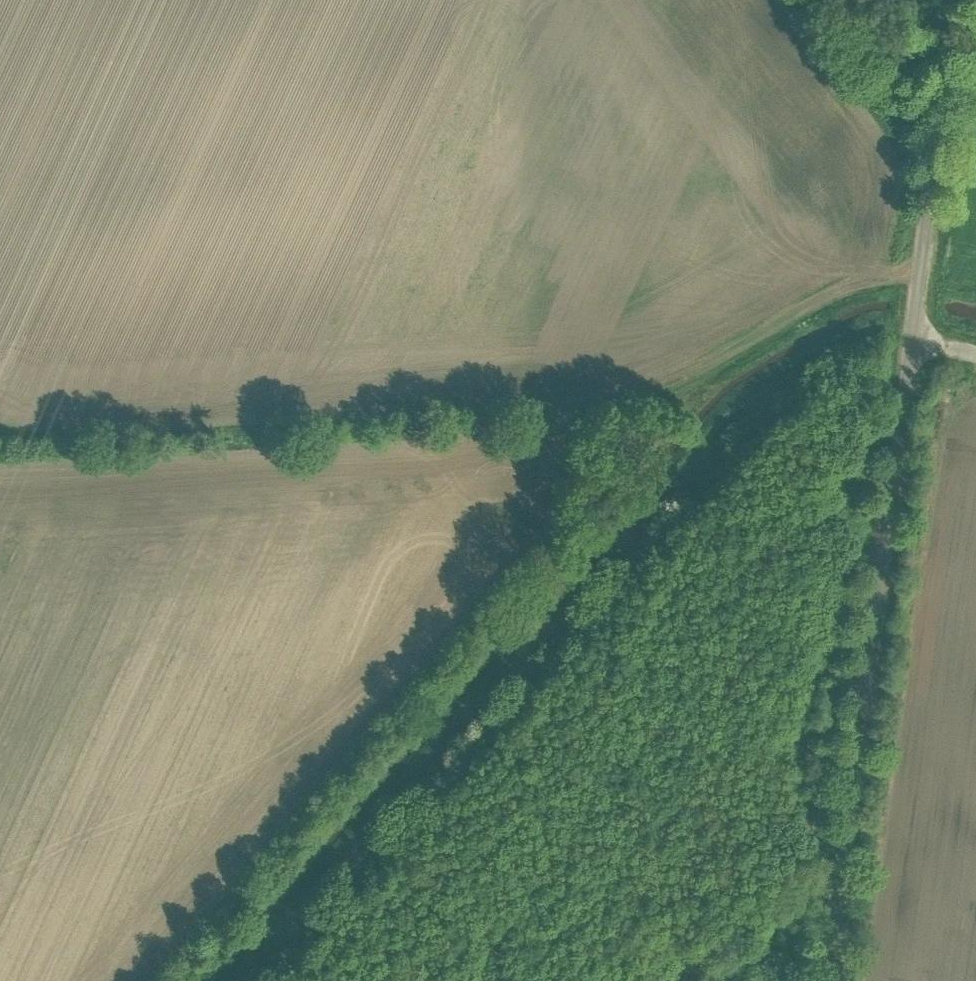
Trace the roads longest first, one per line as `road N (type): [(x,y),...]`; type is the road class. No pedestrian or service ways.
road 1 (unclassified): [(825,980),(960,0)]

